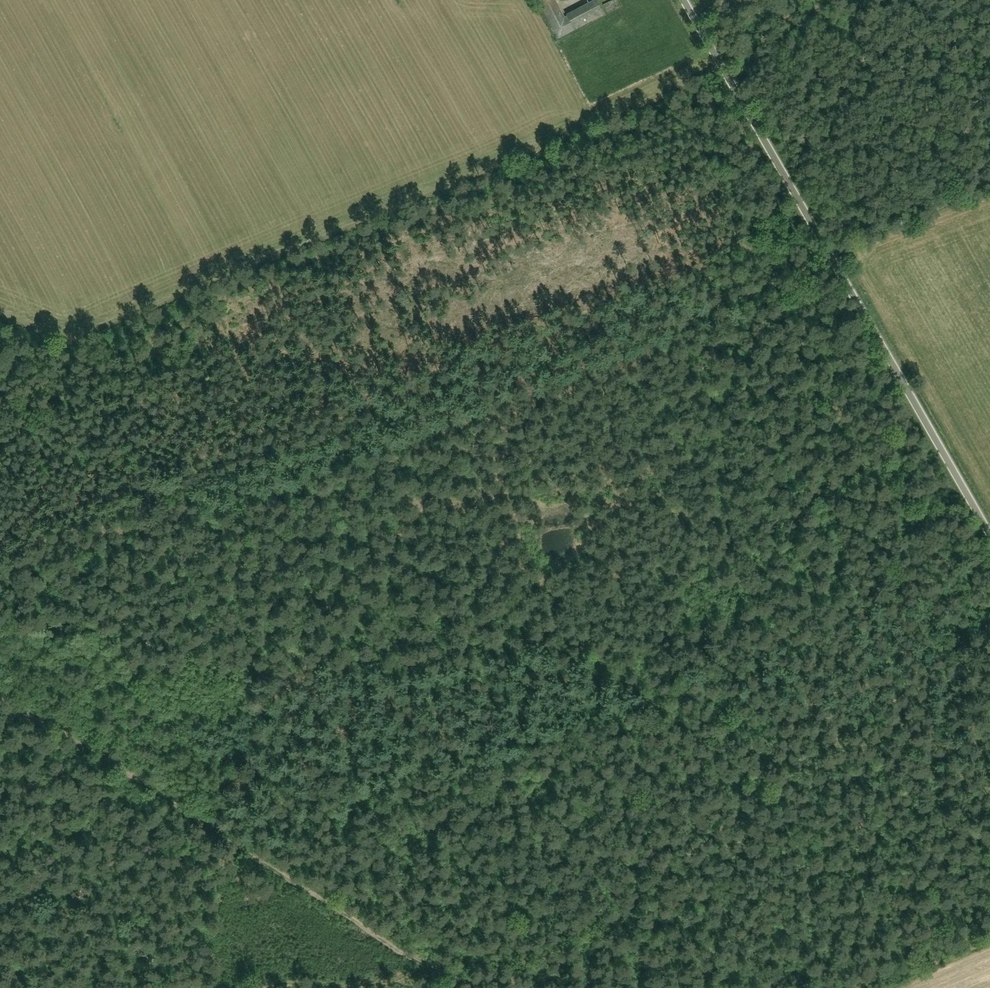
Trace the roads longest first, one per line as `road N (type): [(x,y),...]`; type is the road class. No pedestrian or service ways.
road 1 (unclassified): [(989,536),(684,0)]

